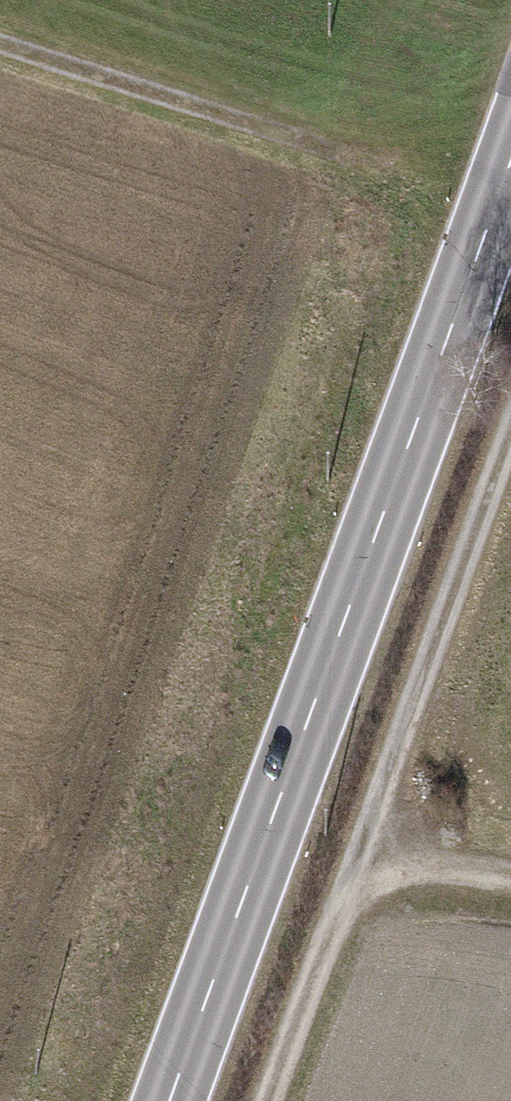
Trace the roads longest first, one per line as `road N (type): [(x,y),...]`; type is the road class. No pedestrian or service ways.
road 1 (secondary): [(510,151),(169,1100)]
road 2 (track): [(271,1100),(510,419)]
road 3 (track): [(0,63),(295,162)]
road 4 (track): [(510,884),(363,848)]

